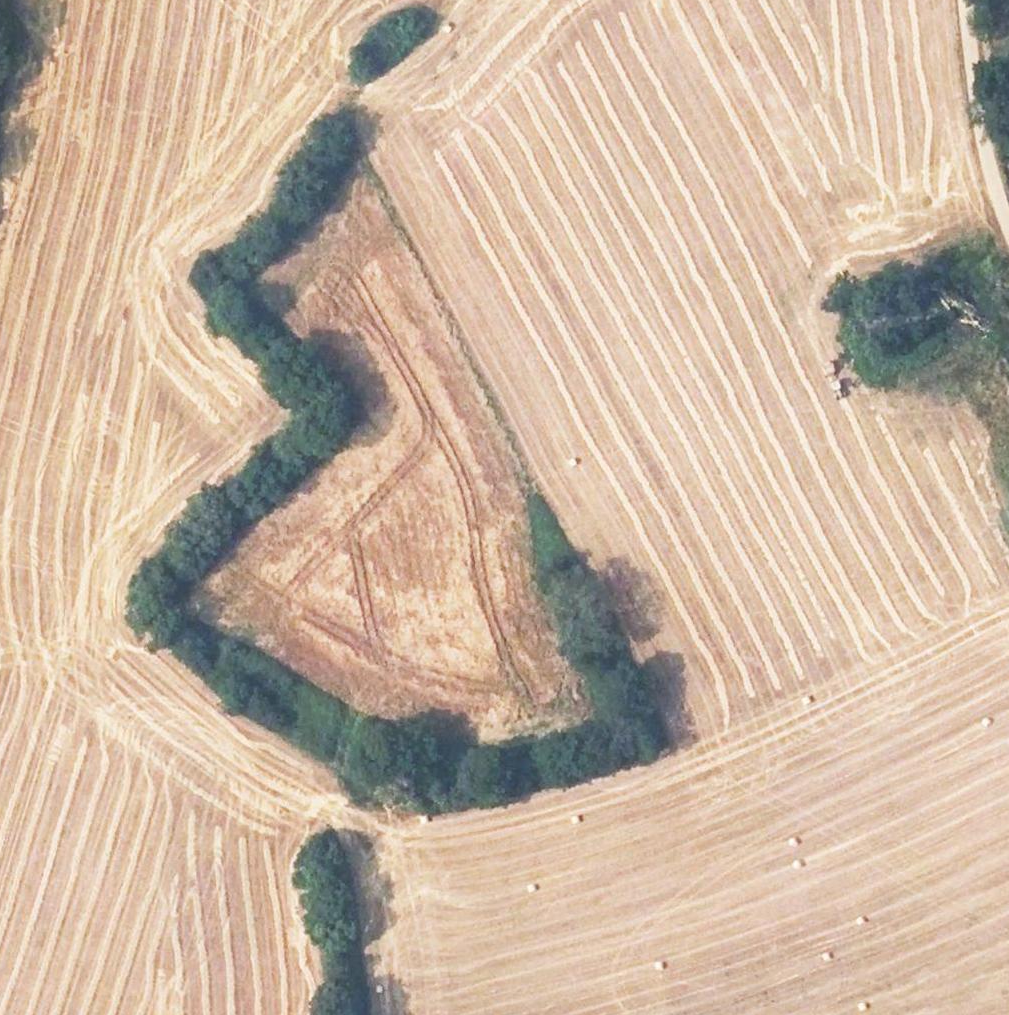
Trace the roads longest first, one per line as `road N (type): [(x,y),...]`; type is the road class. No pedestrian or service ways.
road 1 (track): [(965,0),(984,145),(1008,225)]

